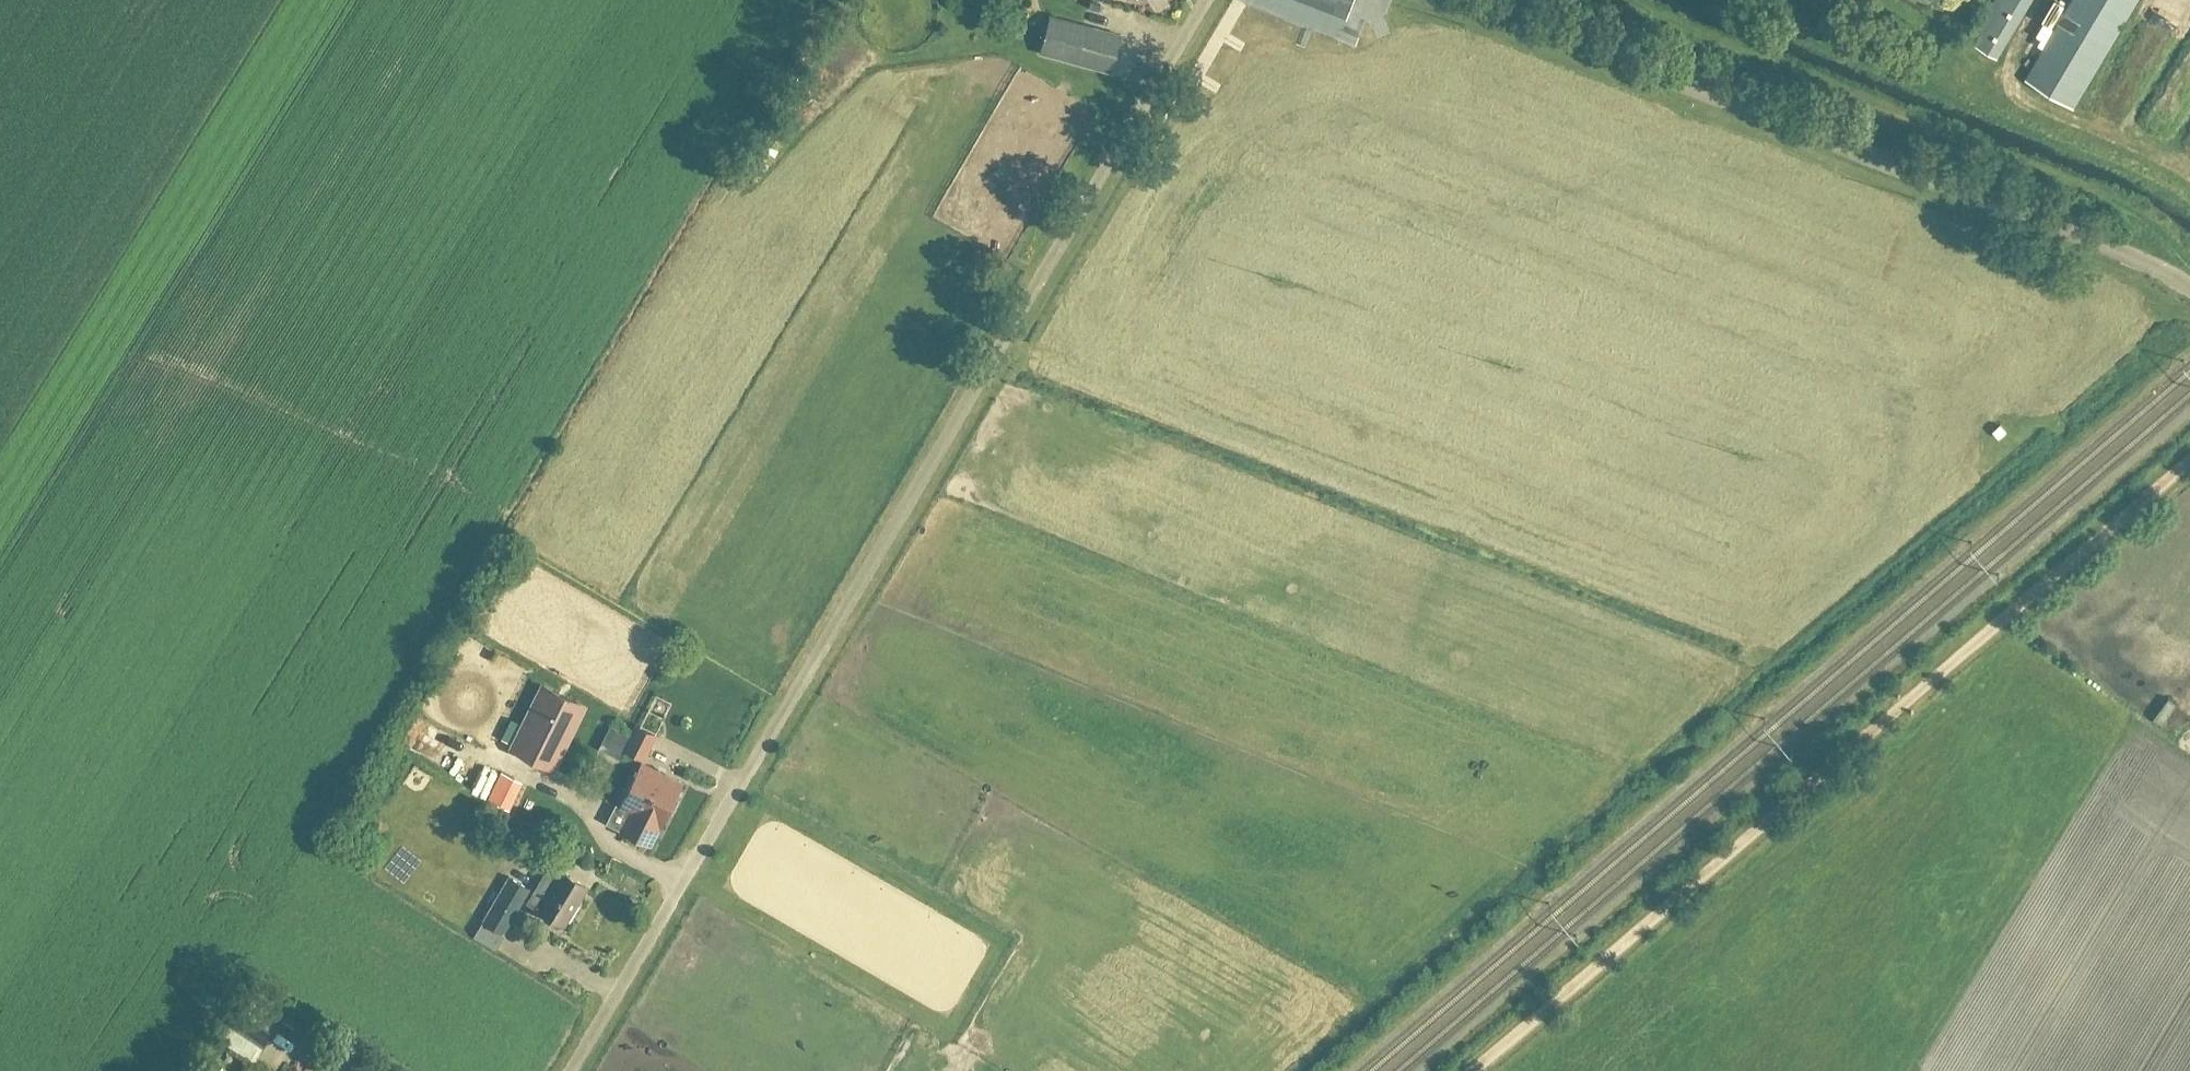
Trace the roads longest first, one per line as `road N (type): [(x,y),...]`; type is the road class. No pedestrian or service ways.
road 1 (unclassified): [(575,1070),(1206,0)]
road 2 (unclassified): [(2189,291),(2103,243),(1472,0)]

